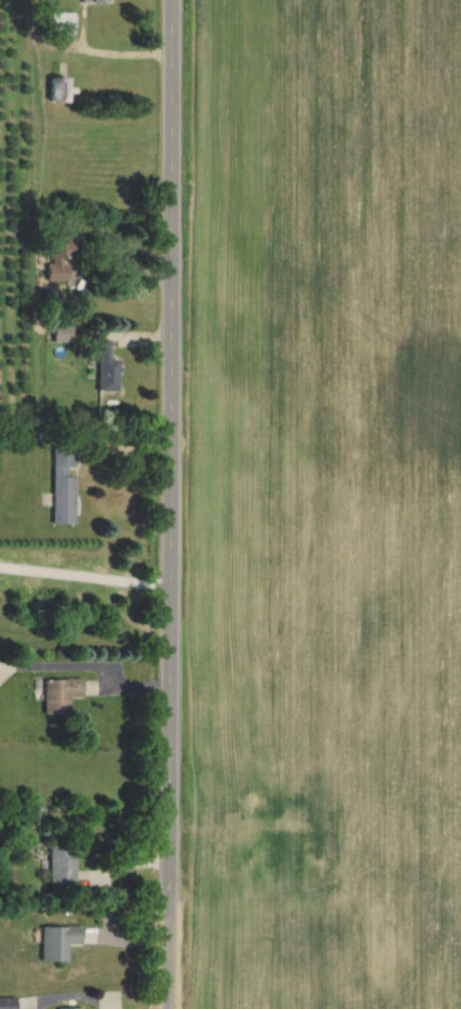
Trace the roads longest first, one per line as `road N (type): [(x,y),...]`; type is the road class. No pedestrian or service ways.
road 1 (tertiary): [(173,0),(170,1008)]

